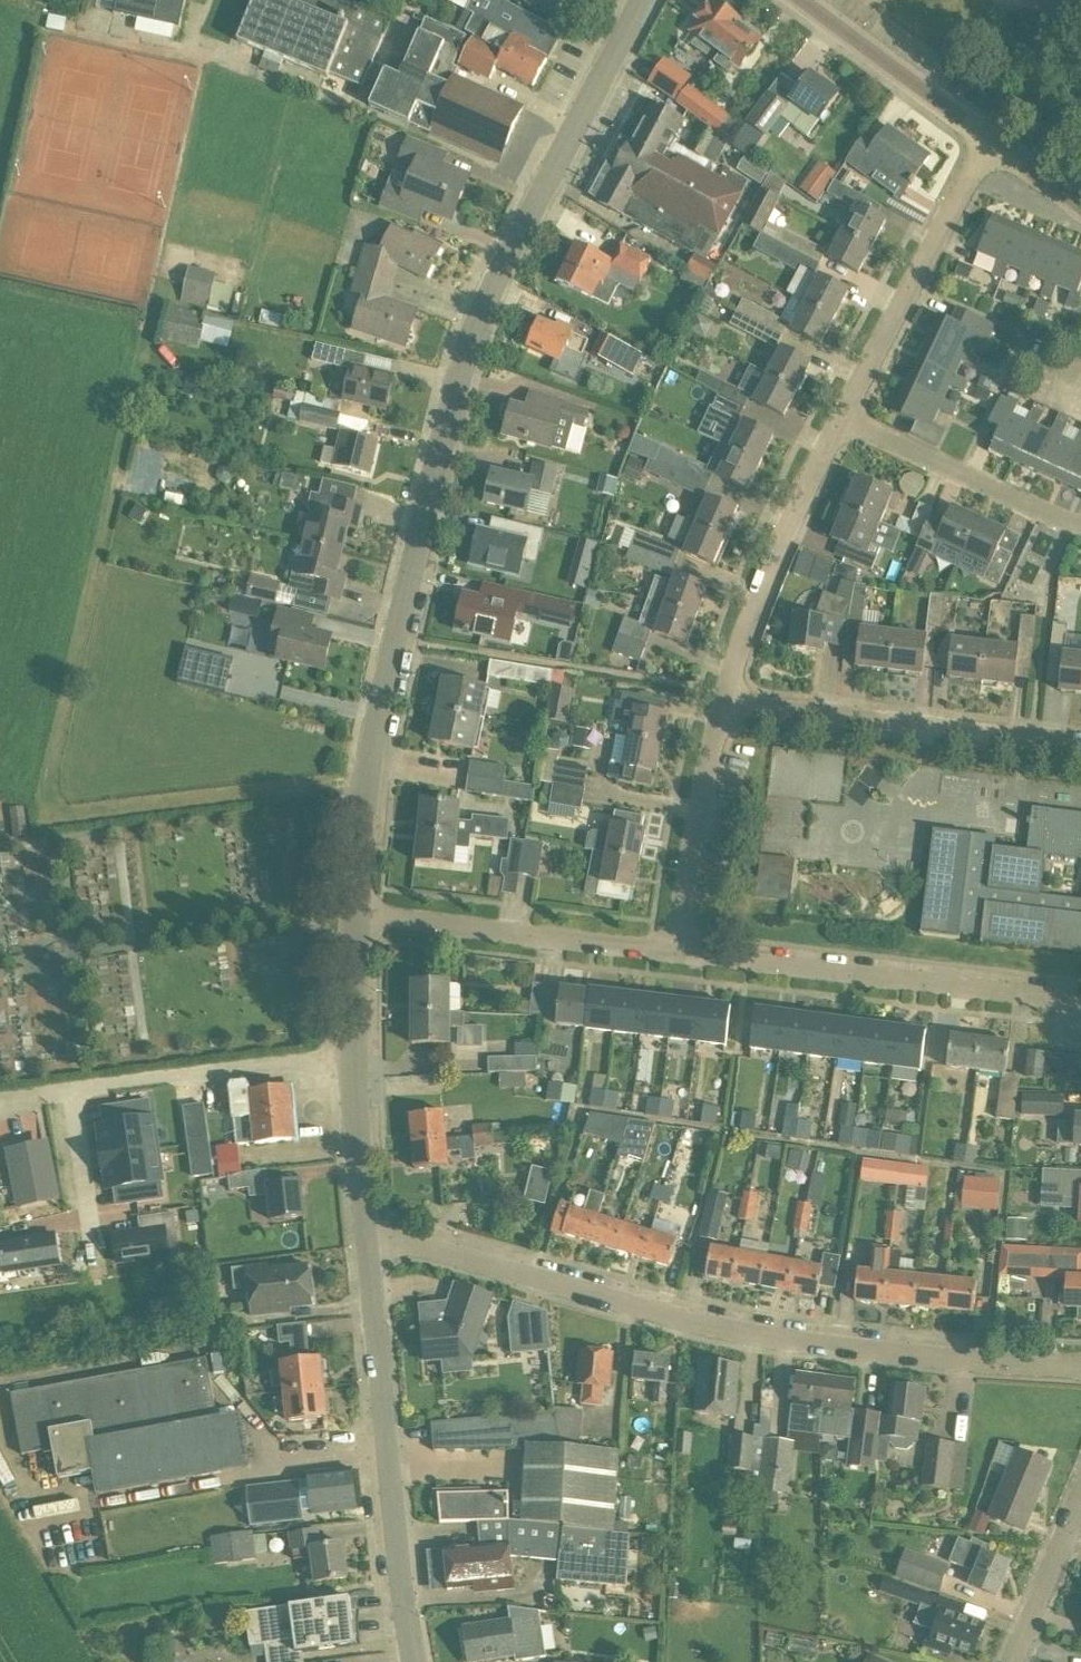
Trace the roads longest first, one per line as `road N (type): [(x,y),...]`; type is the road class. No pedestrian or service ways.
road 1 (residential): [(356,914),(375,761),(447,432),(515,258),(643,0)]
road 2 (residential): [(366,1235),(676,1323),(792,1344),(1080,1373)]
road 3 (residential): [(417,1661),(392,1539),(366,1235)]
road 4 (residential): [(1080,1007),(677,956)]
road 5 (residential): [(1080,746),(724,701)]
road 6 (residential): [(677,956),(356,914)]
road 7 (residential): [(843,425),(989,141)]
road 8 (residential): [(724,701),(775,565),(843,425)]
road 9 (residential): [(70,1097),(359,1055)]
road 10 (residential): [(677,956),(724,701)]
road 11 (residential): [(843,425),(1080,529)]
road 12 (tertiary): [(989,141),(800,0)]
road 13 (residential): [(366,1235),(359,1055)]
road 14 (residential): [(1015,1661),(1080,1499)]
road 15 (residential): [(94,1267),(70,1097)]
road 16 (residential): [(359,1055),(356,914)]

